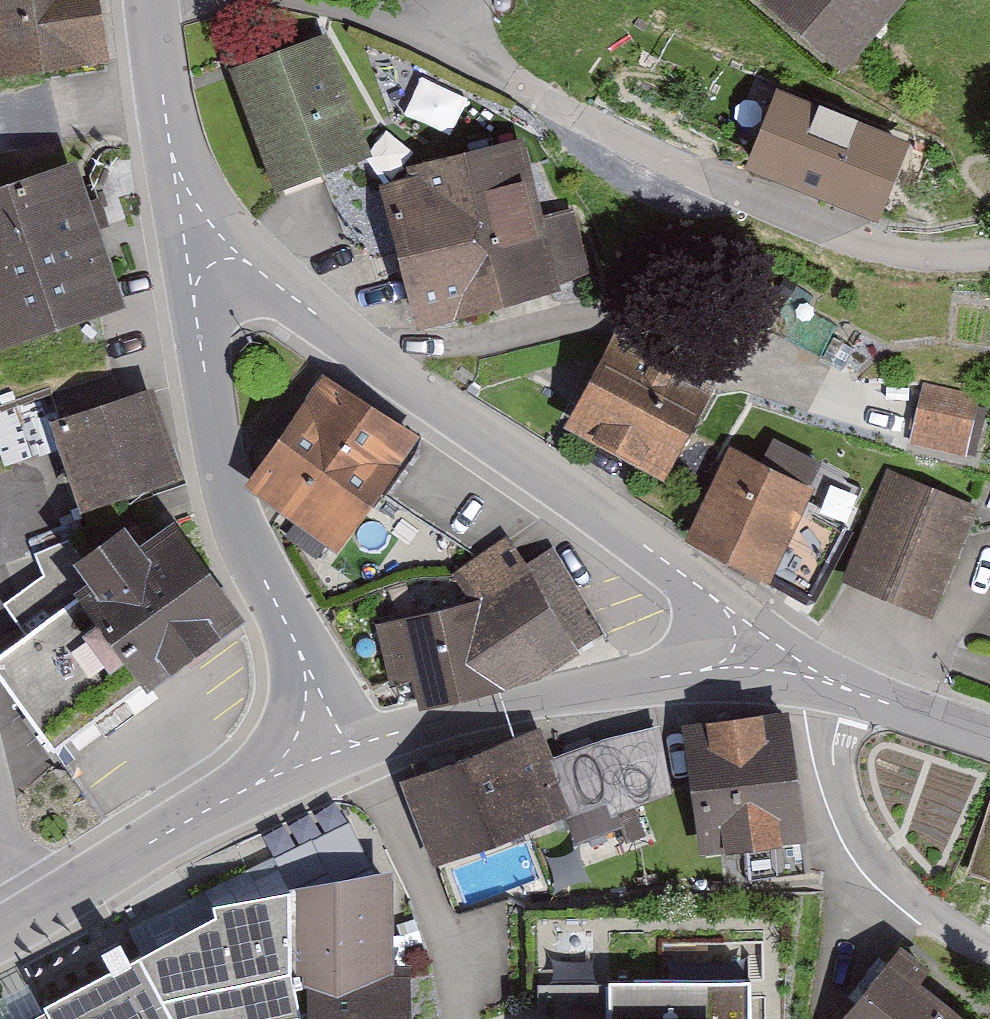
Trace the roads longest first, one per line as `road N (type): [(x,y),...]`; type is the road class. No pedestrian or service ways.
road 1 (tertiary): [(198,237),(241,257),(715,598),(767,652)]
road 2 (unclassified): [(989,253),(906,250),(789,214),(583,116),(511,72),(459,17)]
road 3 (tertiary): [(334,751),(243,532),(221,454),(193,298),(198,237)]
road 4 (tertiary): [(767,652),(334,751)]
road 5 (tertiary): [(334,751),(170,833),(29,918)]
road 6 (residential): [(989,949),(902,893),(864,853),(834,800),(825,744),(831,684)]
road 7 (tertiary): [(198,237),(173,160),(152,0)]
road 8 (tertiary): [(831,684),(989,740)]
road 9 (residential): [(459,17),(339,0)]

